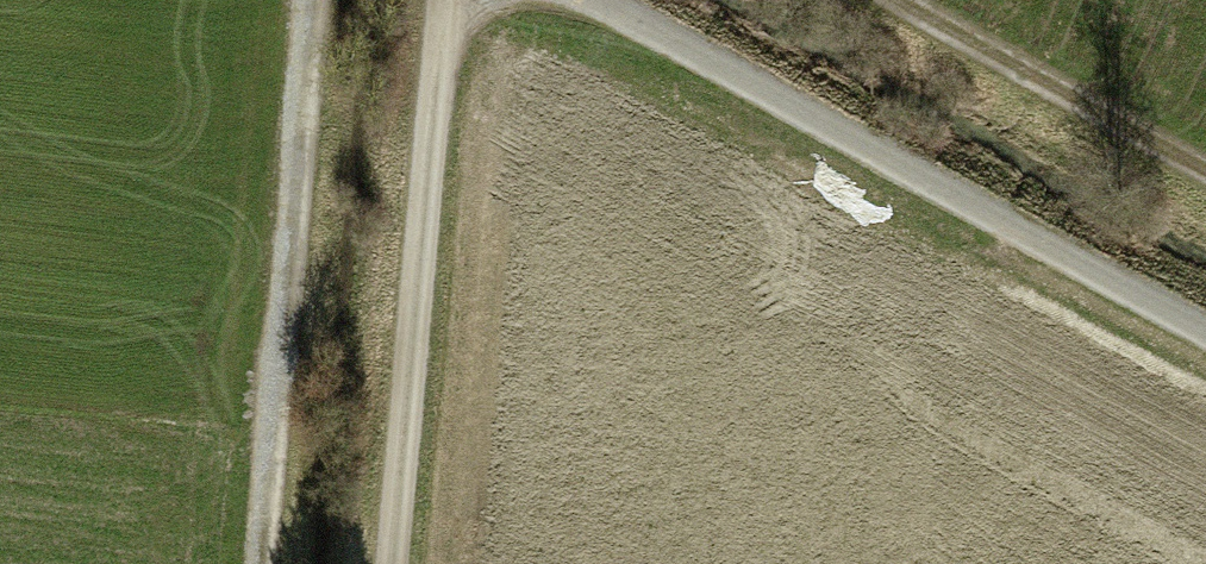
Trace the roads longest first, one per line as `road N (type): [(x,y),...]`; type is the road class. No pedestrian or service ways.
road 1 (track): [(1205,335),(584,0)]
road 2 (track): [(263,563),(315,0)]
road 3 (track): [(394,563),(445,0)]
road 4 (track): [(1205,173),(887,0)]

